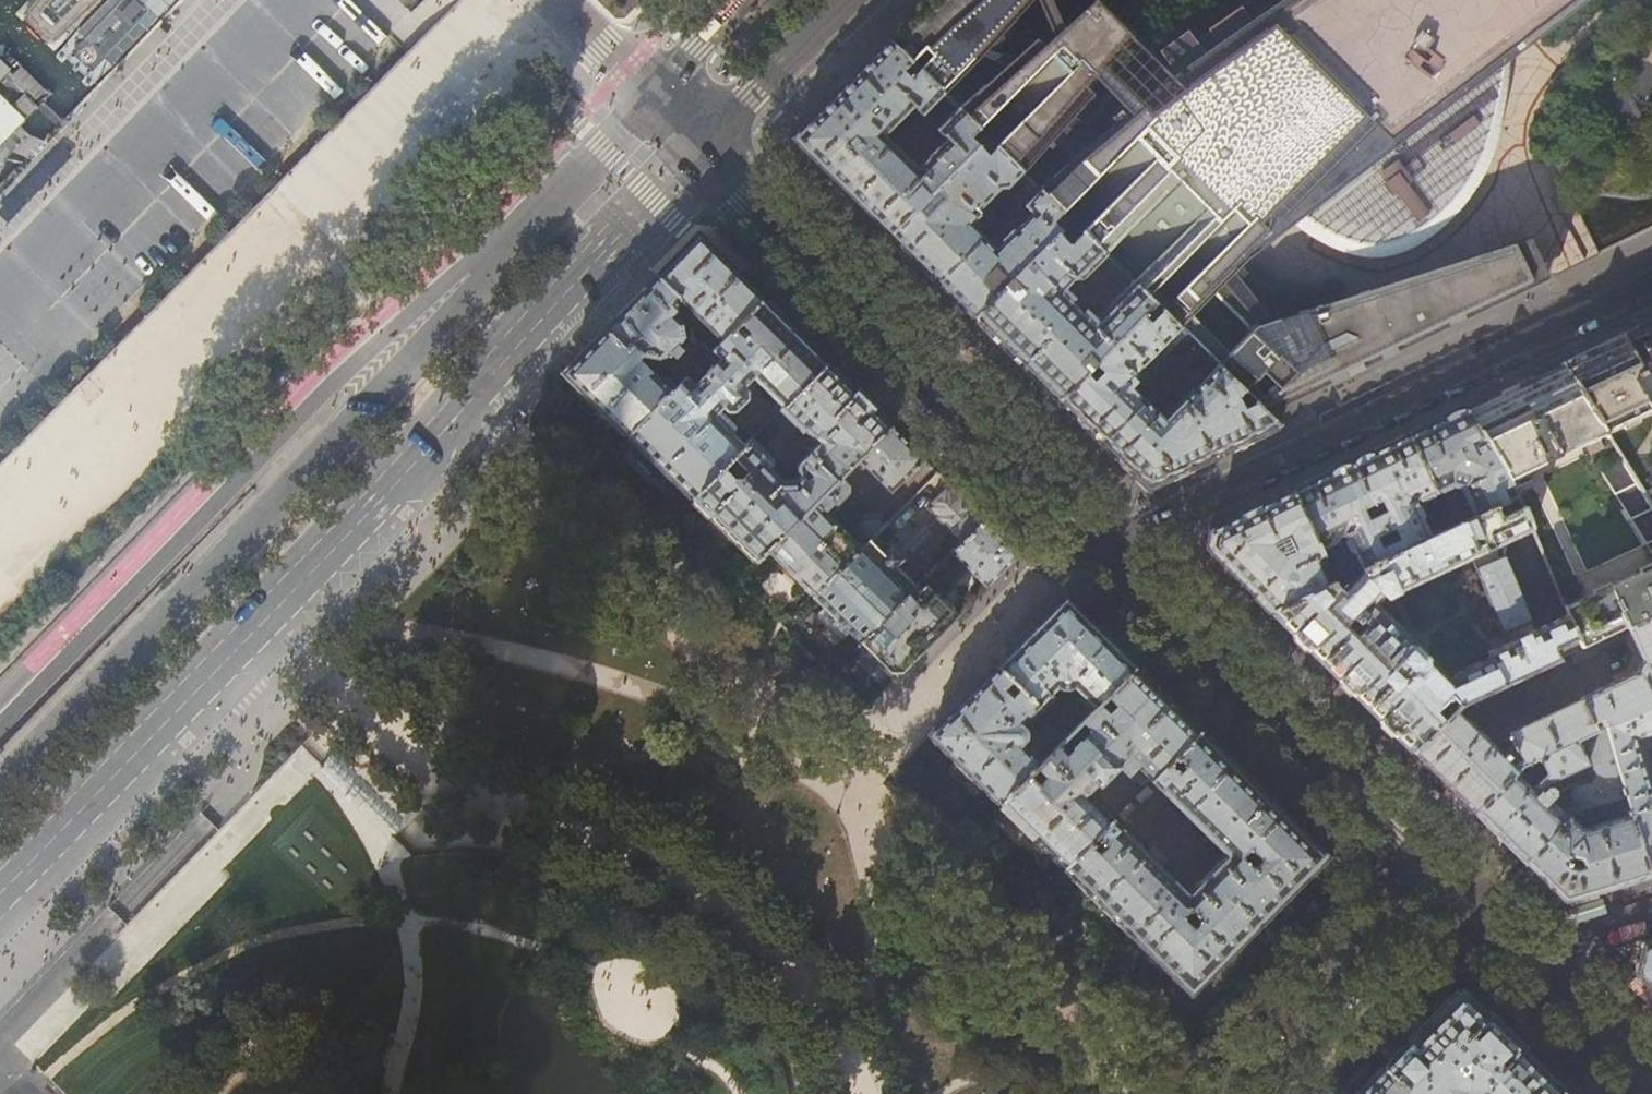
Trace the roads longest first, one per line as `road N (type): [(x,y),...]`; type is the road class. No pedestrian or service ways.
road 1 (primary): [(0,886),(703,150)]
road 2 (unclassified): [(497,244),(438,329),(0,787)]
road 3 (primary): [(497,244),(295,421),(0,725)]
road 4 (residential): [(1651,280),(1102,544)]
road 5 (secondary): [(703,150),(1102,544)]
road 6 (secondary): [(1102,544),(1437,875)]
road 7 (residential): [(1224,1093),(1437,875)]
road 8 (primary): [(703,150),(856,0)]
road 9 (primary): [(648,95),(497,244)]
road 10 (secondary): [(1517,954),(1651,1086)]
road 11 (residential): [(1517,954),(1651,914)]
road 12 (primary): [(737,0),(648,95)]

